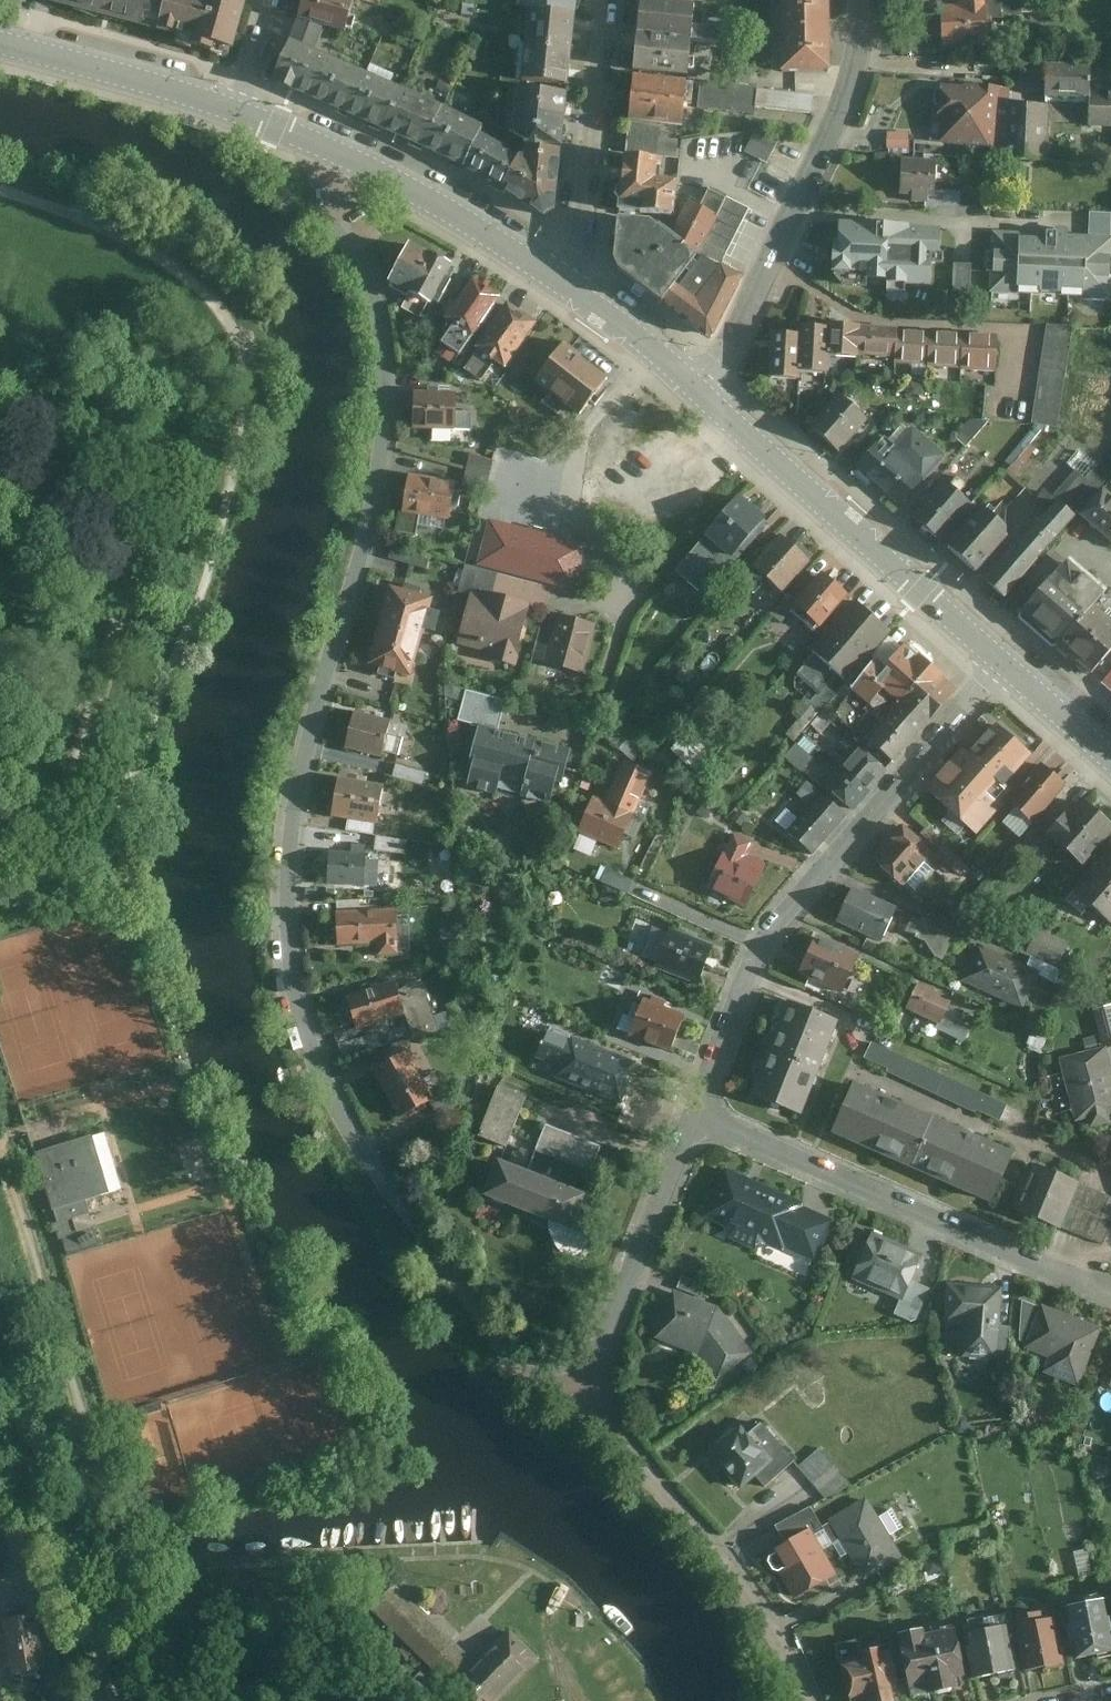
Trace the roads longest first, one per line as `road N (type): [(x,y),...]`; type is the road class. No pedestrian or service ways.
road 1 (residential): [(338,145),(326,188),(380,316),(385,417),(370,522),(294,823),(289,906),(297,999),(363,1150),(497,1342),(531,1376),(585,1398)]
road 2 (residential): [(692,1117),(774,931),(1004,658)]
road 3 (residential): [(692,1117),(1110,1292)]
road 4 (residential): [(701,390),(843,99),(860,48),(862,0)]
road 5 (tertiary): [(1004,658),(701,390)]
road 6 (residential): [(585,1398),(755,1602),(810,1700)]
road 7 (residential): [(585,1398),(692,1117)]
road 8 (residential): [(564,278),(583,225),(609,0)]
road 9 (tertiary): [(564,278),(453,205),(338,145)]
road 10 (tertiary): [(241,106),(0,32)]
road 11 (tertiary): [(701,390),(564,278)]
road 12 (tertiary): [(1110,753),(1004,658)]

